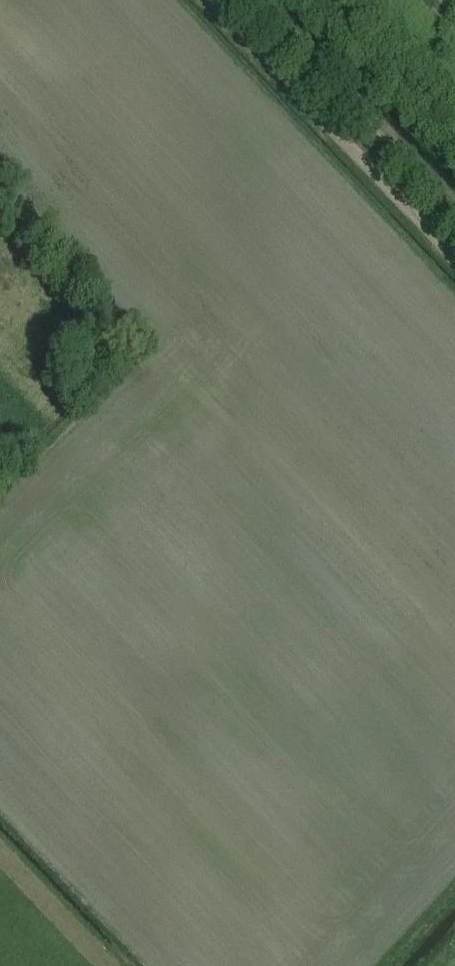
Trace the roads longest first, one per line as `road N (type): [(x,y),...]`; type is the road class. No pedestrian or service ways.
road 1 (track): [(215,0),(454,254)]

